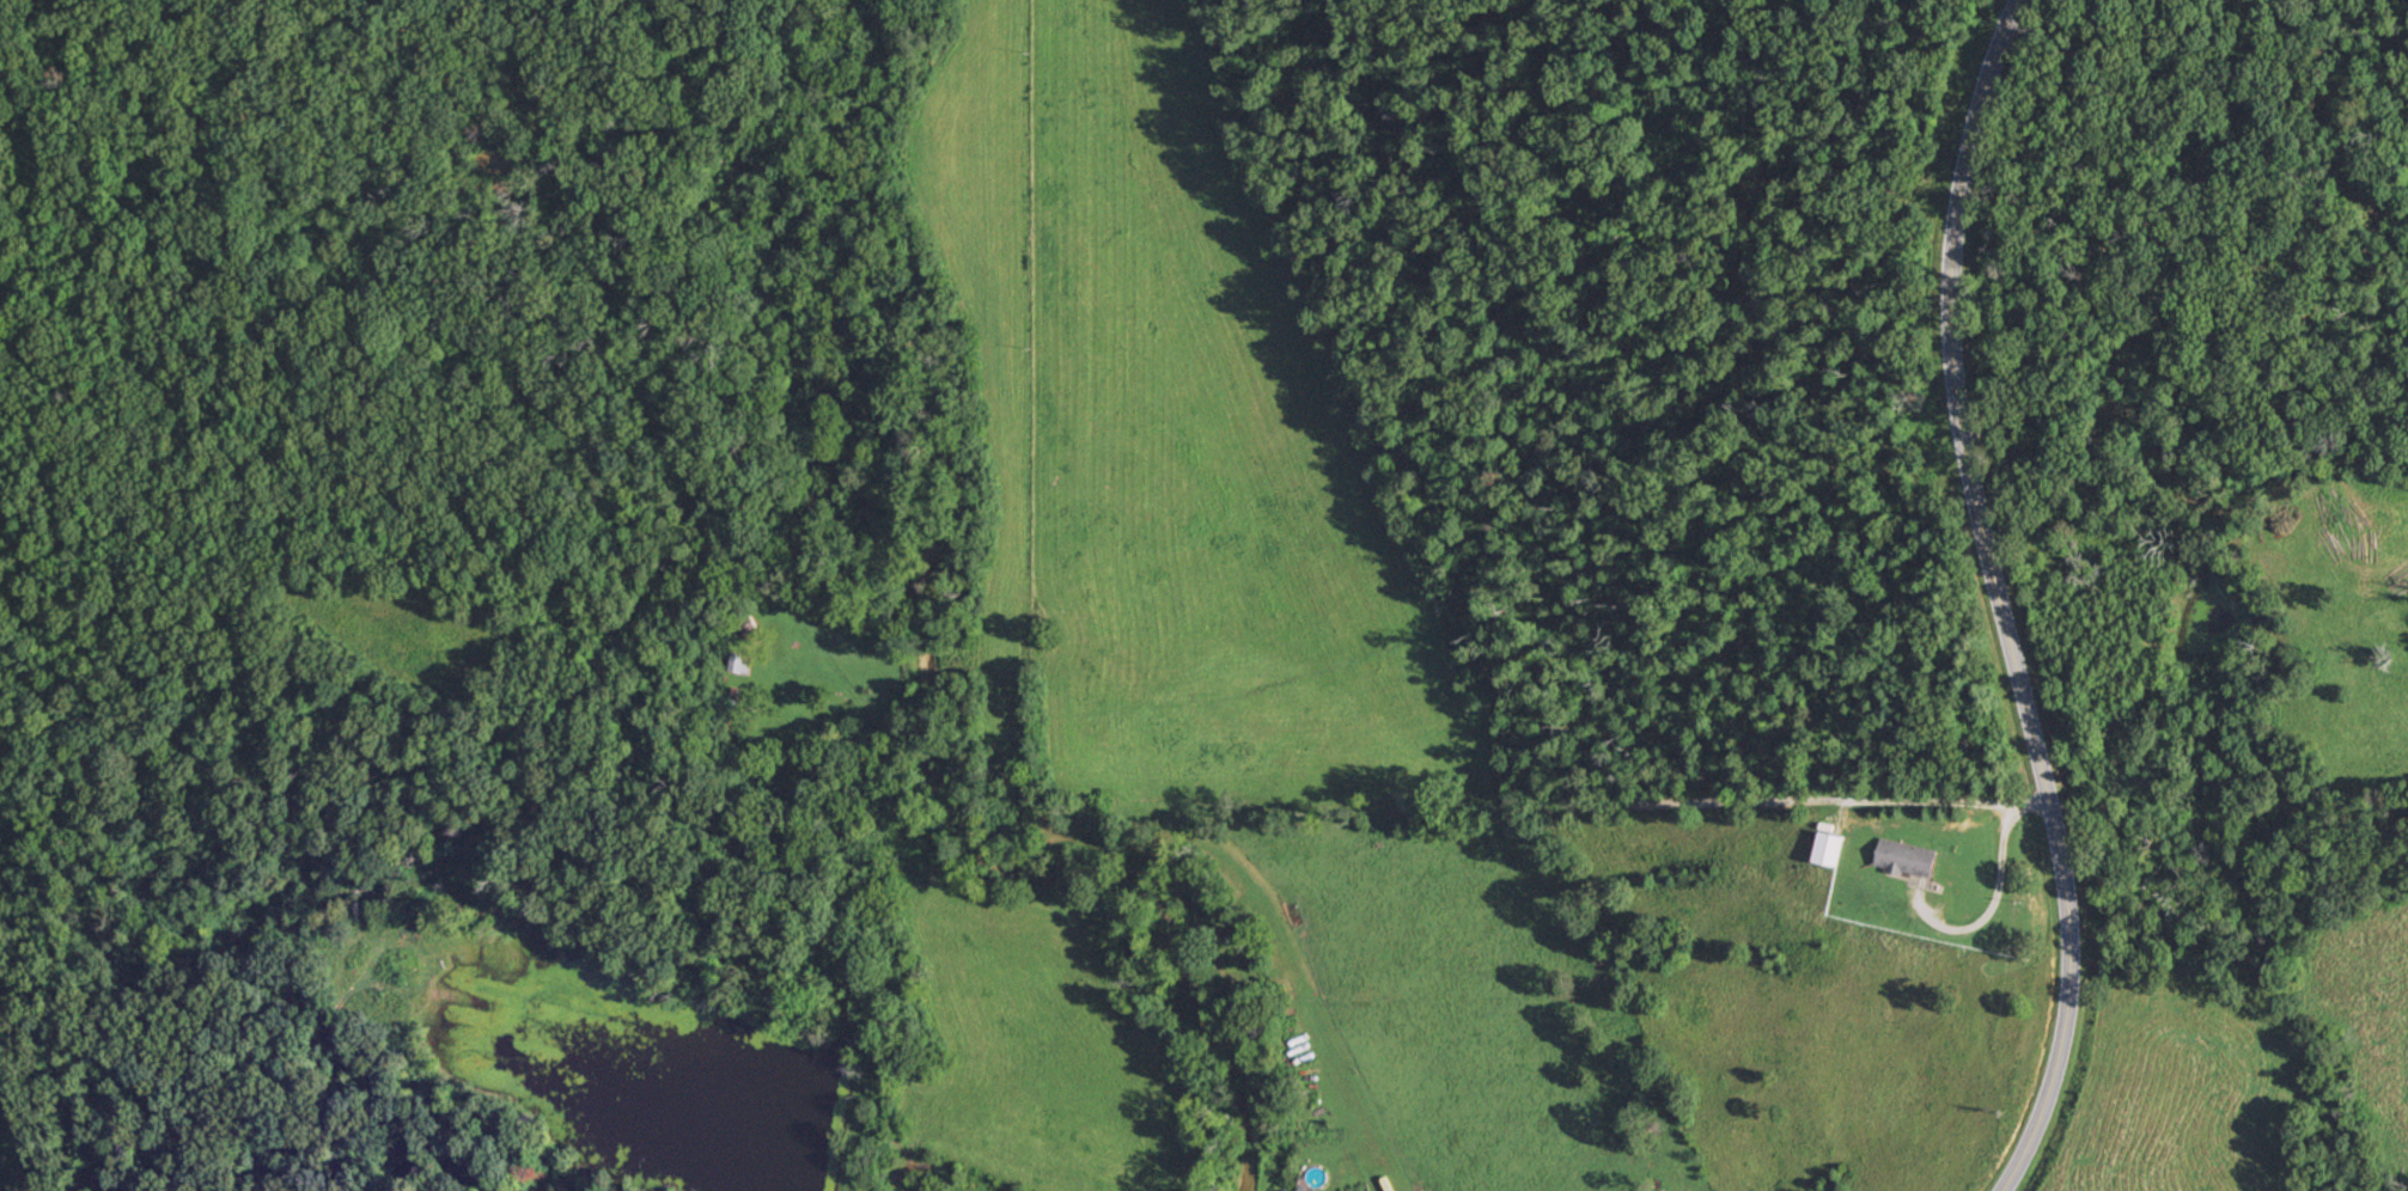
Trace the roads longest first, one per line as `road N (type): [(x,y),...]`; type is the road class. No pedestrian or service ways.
road 1 (residential): [(2044,804),(1485,813),(1091,844),(922,753),(800,709)]
road 2 (primary): [(2044,804),(2005,521),(2000,115),(2030,0)]
road 3 (primary): [(2004,1190),(2052,1083),(2061,1020),(2065,959),(2044,804)]

